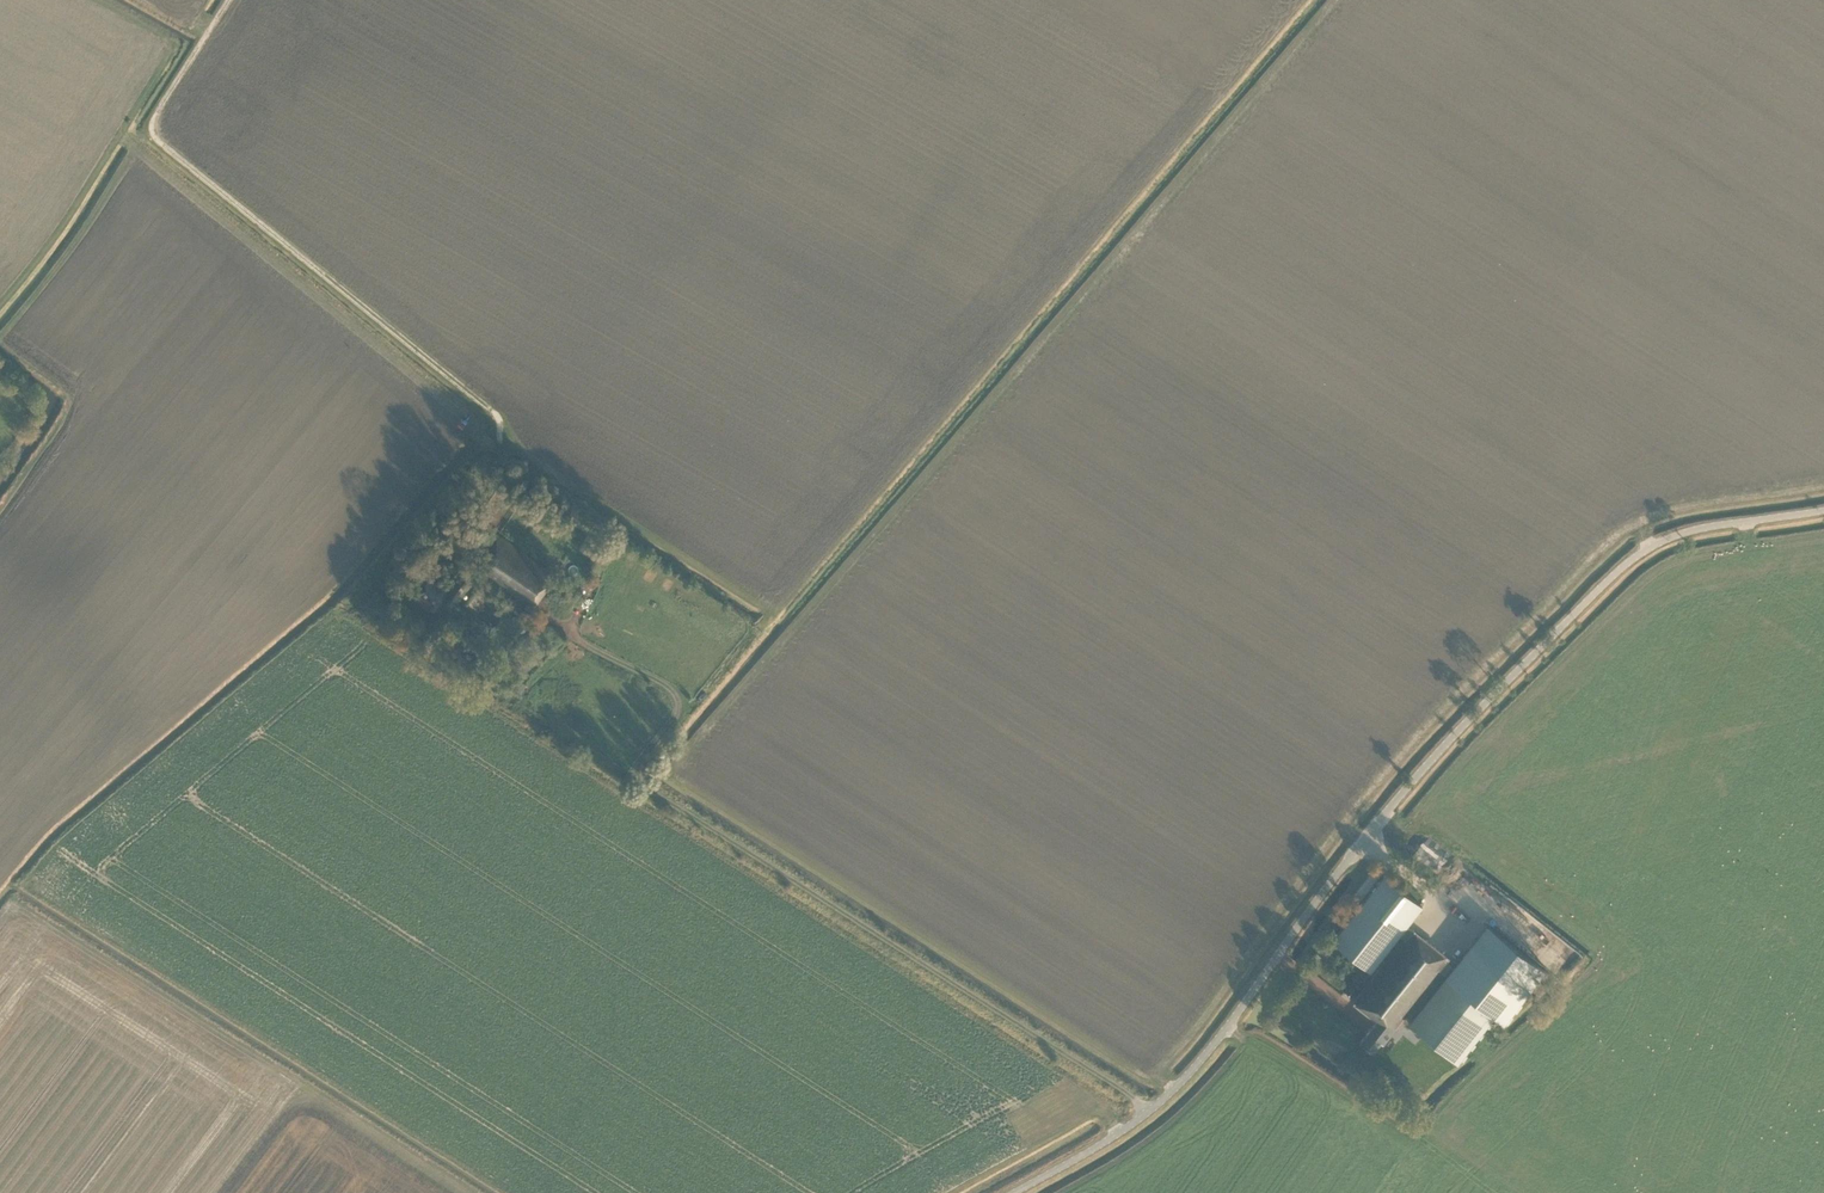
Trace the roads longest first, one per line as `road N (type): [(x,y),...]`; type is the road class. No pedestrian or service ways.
road 1 (unclassified): [(1014,1192),(1108,1138),(1181,1080),(1458,732),(1630,558),(1707,525),(1823,509)]
road 2 (track): [(1152,1108),(654,797),(649,767),(685,716),(684,700),(557,618)]

